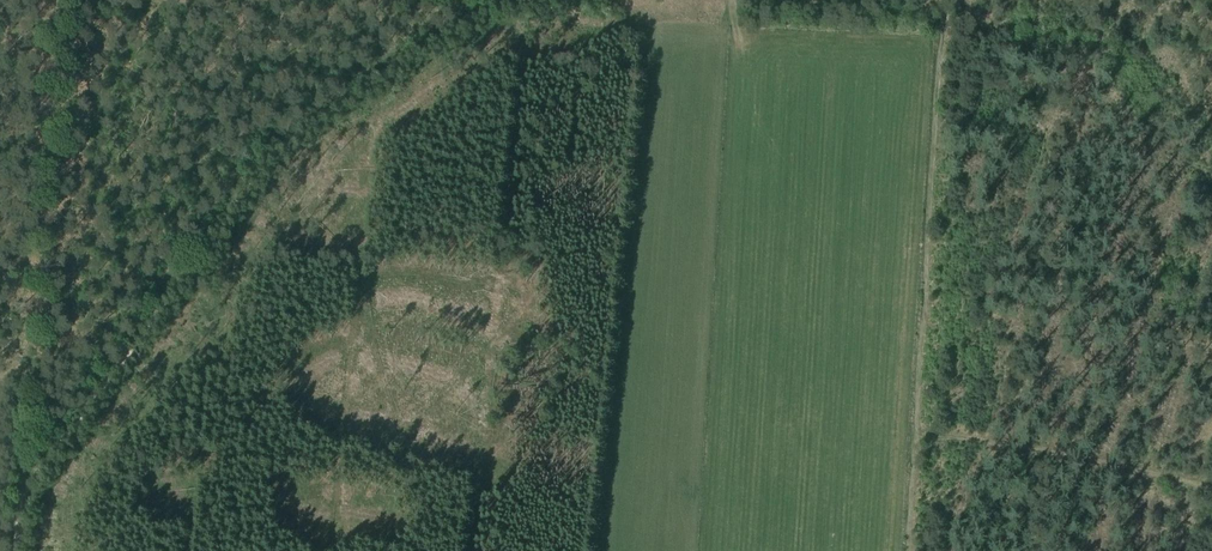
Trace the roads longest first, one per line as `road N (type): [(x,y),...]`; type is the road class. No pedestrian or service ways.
road 1 (track): [(24,550),(28,481),(45,451),(277,137),(487,0)]
road 2 (track): [(935,0),(909,550)]
road 3 (track): [(60,0),(28,481)]
road 4 (track): [(917,429),(1211,485)]

